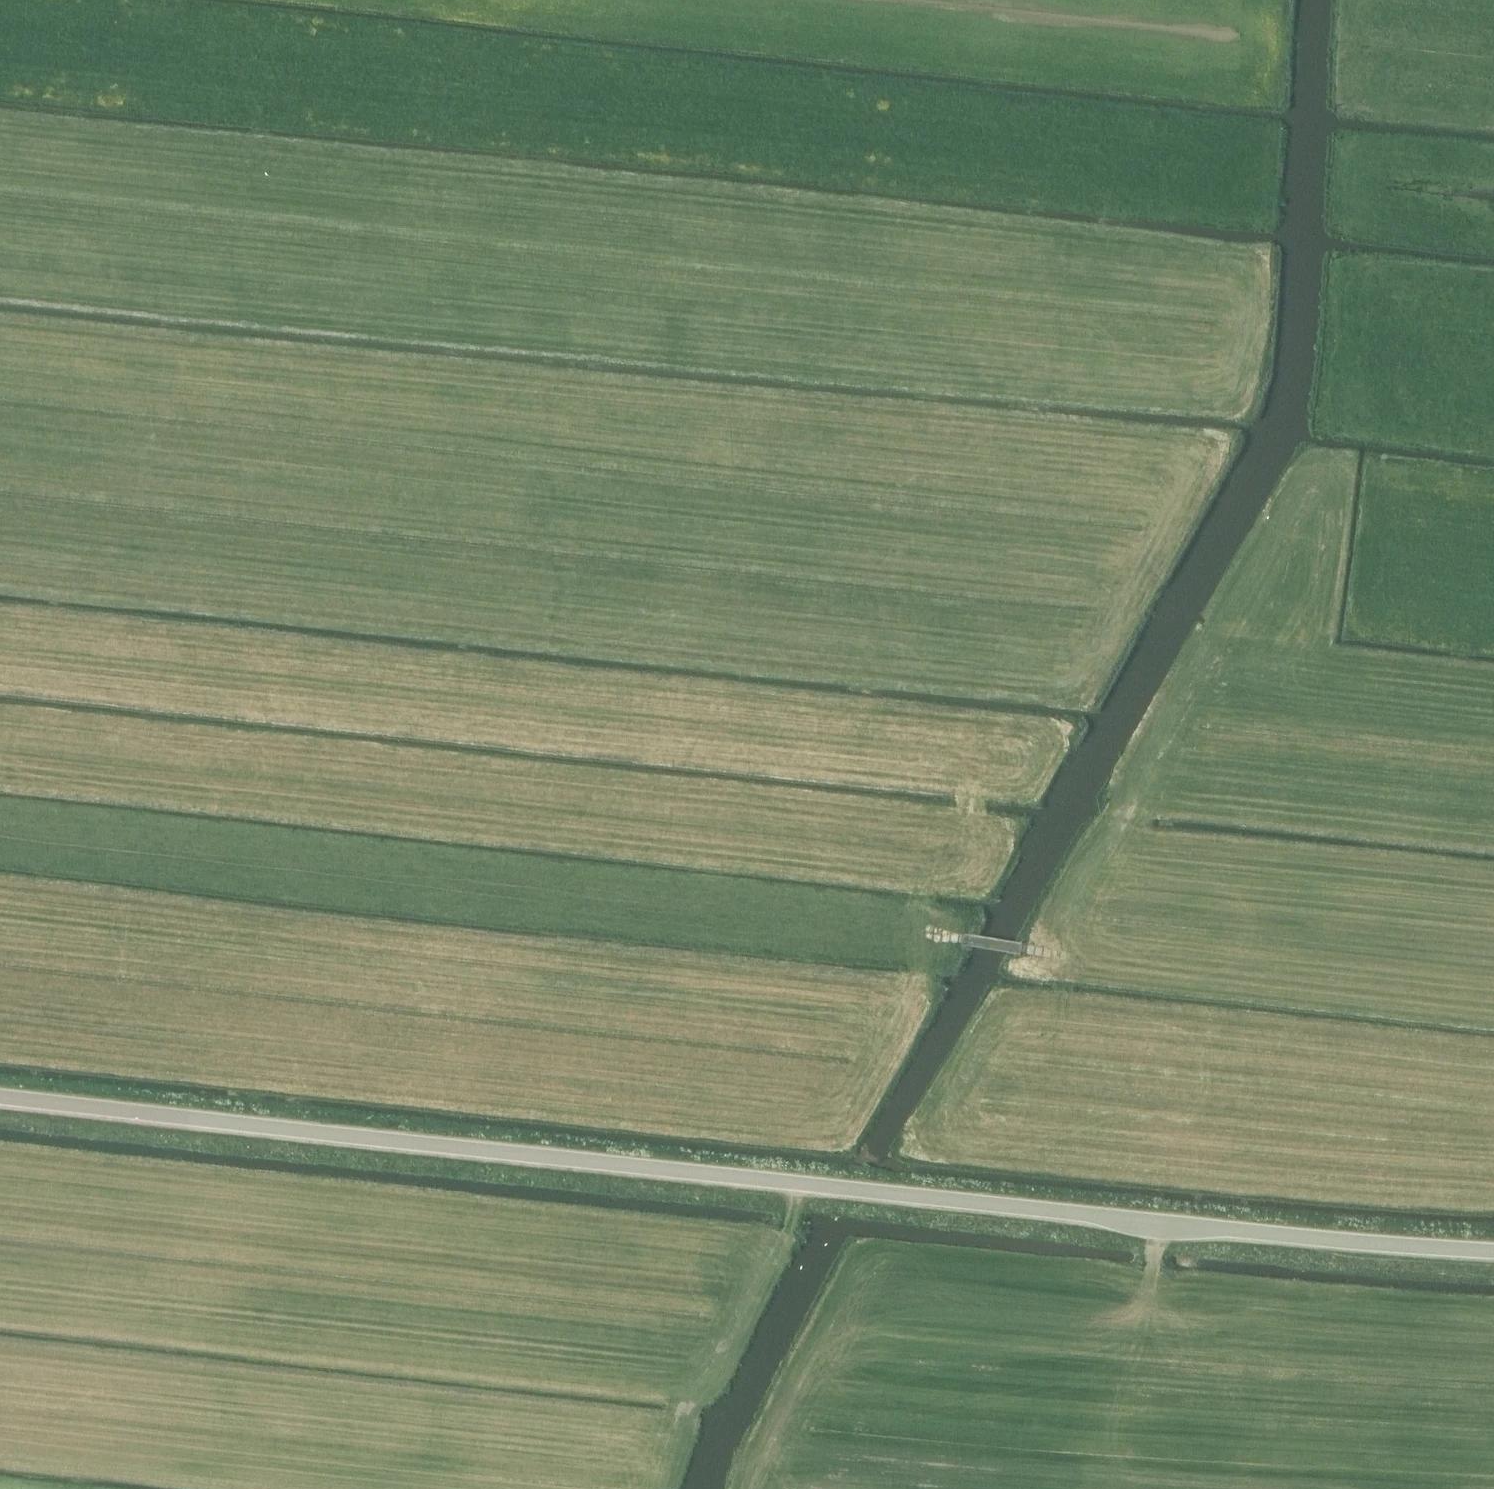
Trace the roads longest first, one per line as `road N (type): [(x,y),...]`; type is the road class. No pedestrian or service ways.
road 1 (unclassified): [(1493,1255),(1364,1249),(0,1100)]

